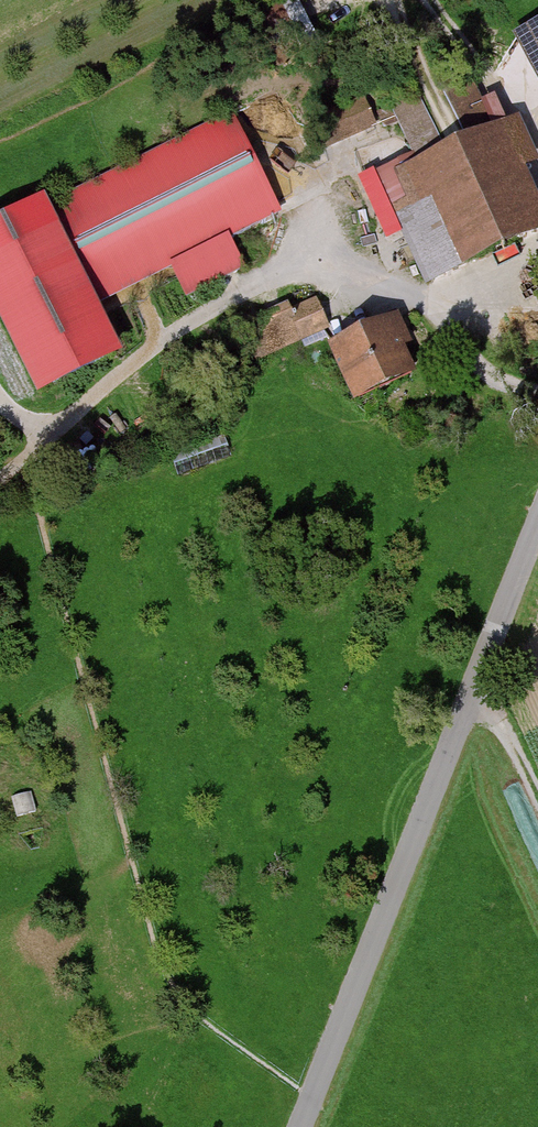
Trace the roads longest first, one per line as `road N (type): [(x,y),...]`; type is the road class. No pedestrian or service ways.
road 1 (unclassified): [(537,537),(305,1126)]

